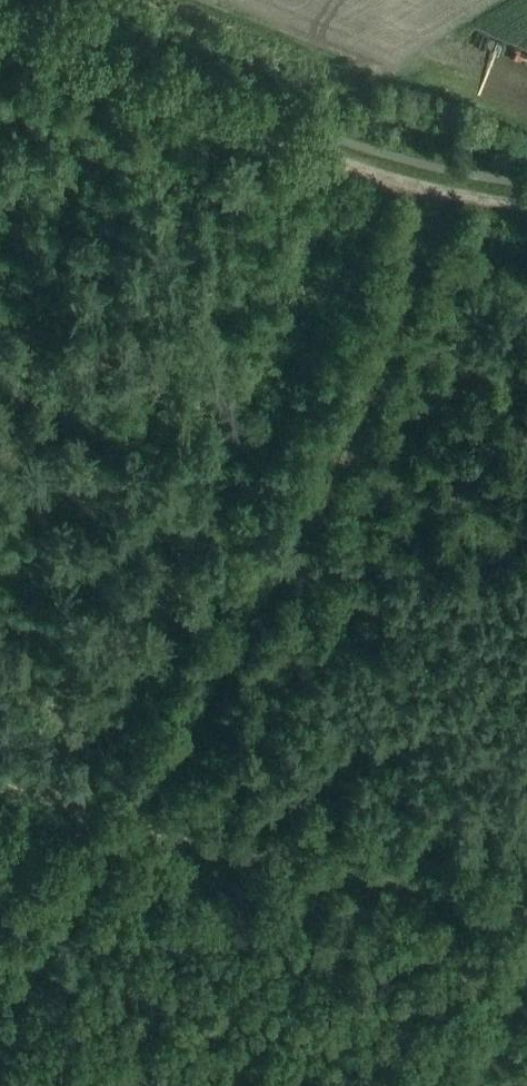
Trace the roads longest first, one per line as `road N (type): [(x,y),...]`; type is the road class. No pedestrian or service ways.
road 1 (track): [(131,807),(268,595),(367,408),(463,173)]
road 2 (track): [(0,31),(309,155),(377,178),(526,206)]
road 3 (track): [(0,756),(131,807),(0,1013)]

